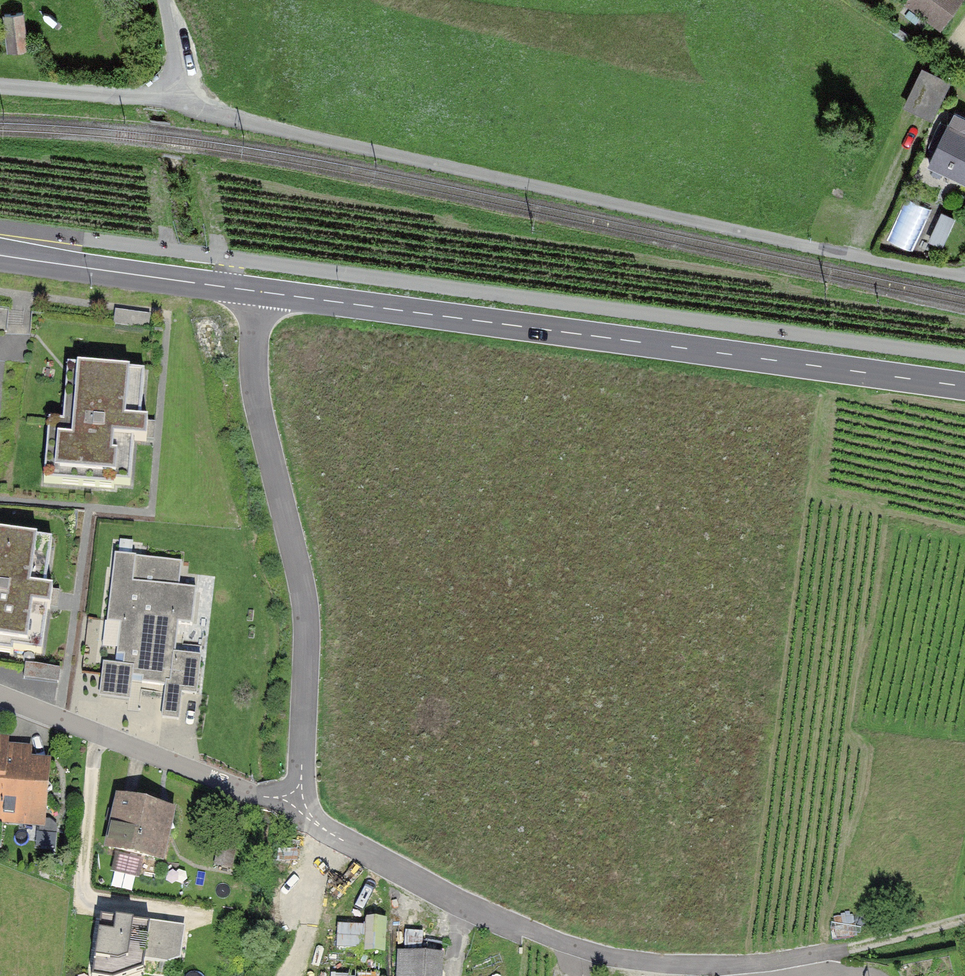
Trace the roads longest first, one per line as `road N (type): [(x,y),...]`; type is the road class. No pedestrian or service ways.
road 1 (residential): [(964,276),(172,101)]
road 2 (primary): [(242,289),(964,387)]
road 3 (residential): [(242,289),(256,307),(252,361),(309,621),(296,805)]
road 4 (residential): [(764,964),(610,954),(481,902),(296,805)]
road 5 (residential): [(296,805),(219,786),(0,697)]
road 6 (primary): [(0,255),(242,289)]
road 7 (track): [(964,918),(764,964)]
road 8 (residential): [(172,101),(0,86)]
road 9 (track): [(288,975),(307,933),(320,818)]

